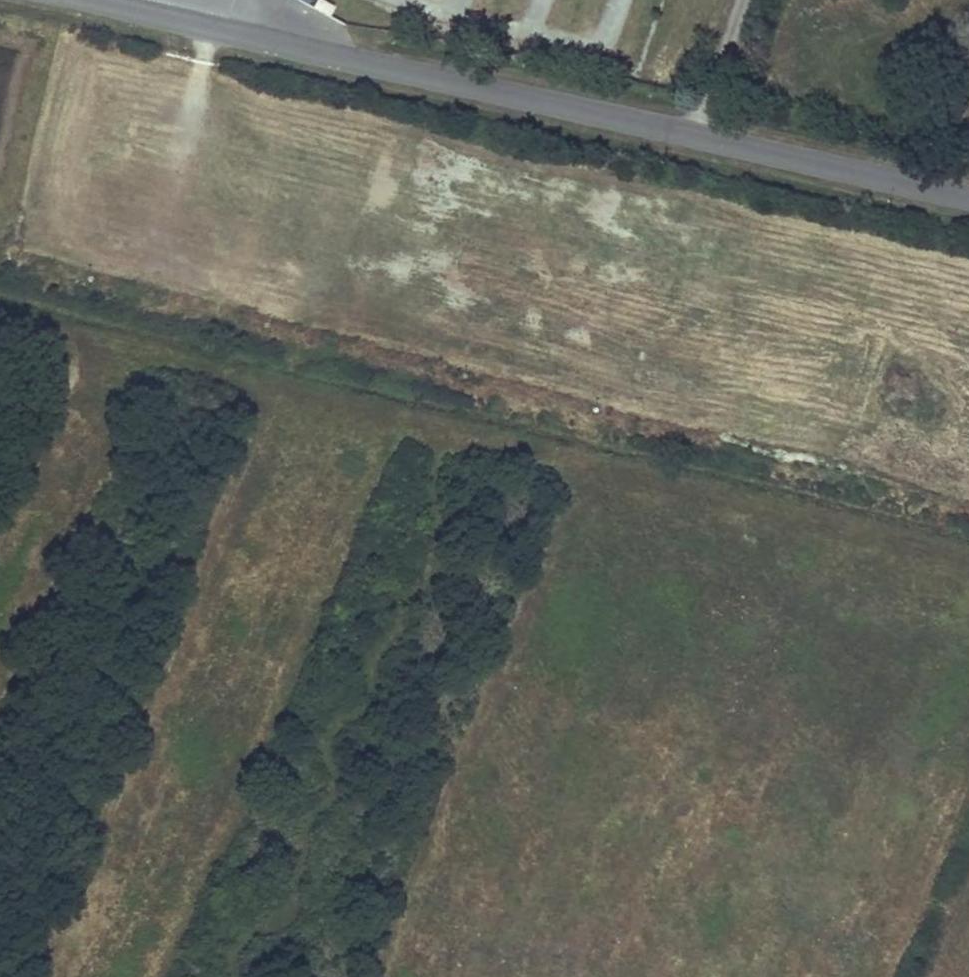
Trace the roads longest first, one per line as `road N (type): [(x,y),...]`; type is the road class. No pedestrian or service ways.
road 1 (tertiary): [(86,0),(968,201)]

